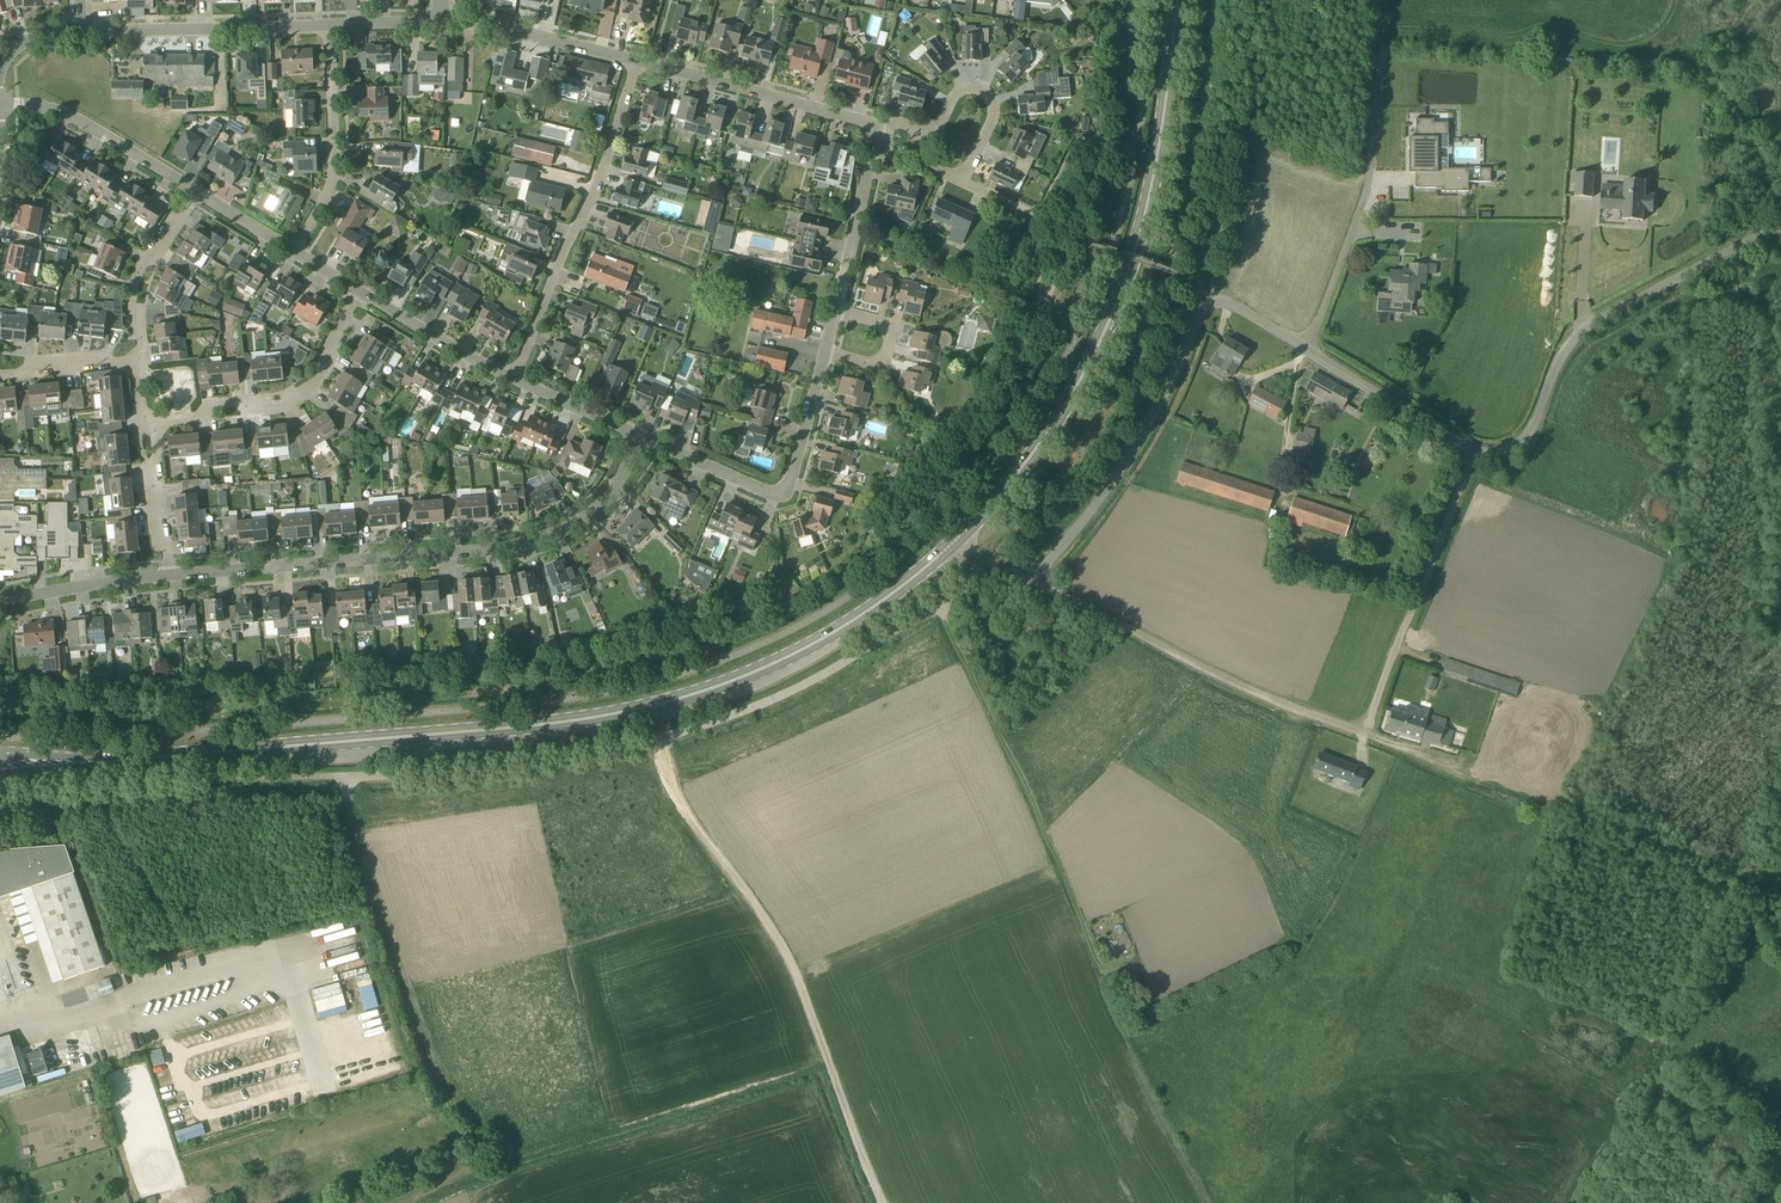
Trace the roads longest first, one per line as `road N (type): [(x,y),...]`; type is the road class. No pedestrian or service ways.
road 1 (primary): [(17,764),(616,717),(777,664),(850,625),(958,538)]
road 2 (track): [(1032,582),(1263,697),(1493,787),(1736,861),(1758,877),(1780,920)]
road 3 (unclassified): [(346,775),(509,764),(660,737),(736,714),(872,645),(987,564)]
road 4 (primary): [(958,538),(1032,458),(1099,349),(1145,224),(1178,0)]
road 5 (residential): [(162,580),(517,549),(585,514),(650,439)]
road 6 (track): [(883,1202),(808,999),(773,928),(700,832),(660,737)]
road 7 (unclassified): [(987,564),(1032,582),(1076,530),(1133,457),(1207,303),(1226,302),(1308,352)]
road 8 (unclassified): [(1474,451),(1507,450),(1525,438),(1565,347),(1592,322),(1780,225)]
road 9 (residential): [(511,376),(593,195),(634,60)]
road 10 (unclassified): [(1308,352),(1366,197),(1384,44)]
road 11 (unclassified): [(1364,731),(1474,451)]
road 12 (residential): [(650,439),(776,493),(797,471),(830,347)]
road 13 (residential): [(147,424),(295,404),(318,380),(363,292)]
road 14 (residential): [(328,24),(79,33)]
road 15 (residential): [(872,125),(634,60)]
road 16 (residential): [(296,250),(329,178),(328,24)]
road 17 (residential): [(0,107),(73,115),(197,192)]
road 18 (residential): [(634,60),(438,18)]
road 19 (unknown): [(1522,265),(1531,287),(1463,444)]
road 20 (unclassified): [(1308,352),(1474,451)]
road 21 (residential): [(840,312),(872,125)]
road 22 (residential): [(140,356),(134,301),(141,269),(197,192)]
road 23 (residential): [(962,181),(989,126),(991,98),(963,89),(938,125),(918,129)]
road 24 (residential): [(363,292),(511,376)]
road 25 (residential): [(0,599),(162,580)]
road 26 (residential): [(162,580),(147,424)]
road 27 (residential): [(511,376),(650,439)]
road 28 (residential): [(830,347),(878,364),(889,352),(894,330),(840,312)]
road 29 (residential): [(0,377),(140,356)]

